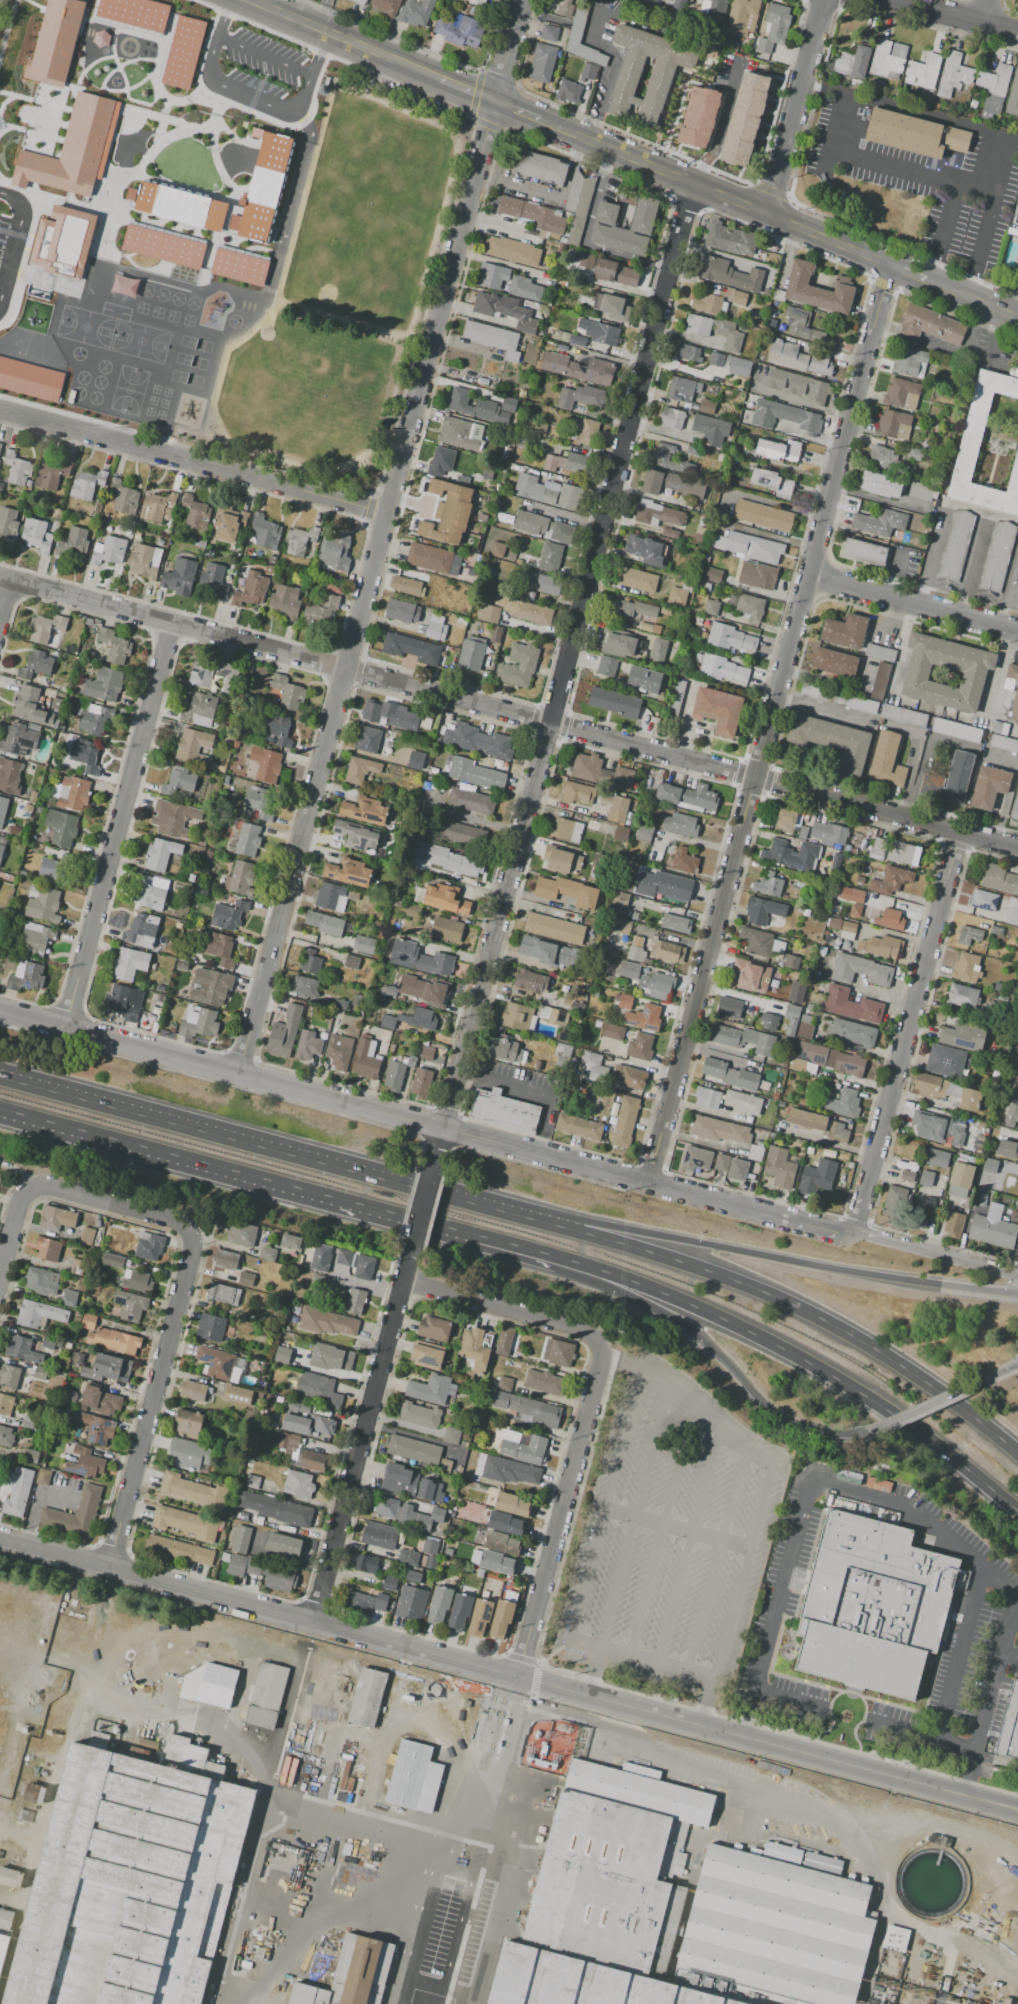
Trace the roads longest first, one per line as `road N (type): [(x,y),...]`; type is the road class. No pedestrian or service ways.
road 1 (residential): [(237,1076),(519,0)]
road 2 (residential): [(0,577),(1017,846)]
road 3 (residential): [(440,1128),(691,185)]
road 4 (residential): [(648,1181),(889,267)]
road 5 (tertiary): [(311,1622),(1017,1811)]
road 6 (residential): [(0,1013),(648,1181)]
road 7 (trunk): [(1017,1450),(858,1339),(790,1303),(494,1205)]
road 8 (trunk): [(0,1113),(556,1260)]
road 9 (trunk): [(556,1260),(770,1342),(868,1396),(1017,1513)]
road 10 (trunk): [(1017,1292),(850,1272),(494,1205)]
road 11 (trunk): [(494,1205),(0,1074)]
road 12 (residential): [(61,1029),(171,624)]
road 13 (residential): [(853,1232),(960,831)]
road 14 (residential): [(0,411),(385,516)]
road 15 (trunk): [(556,1260),(675,1318),(788,1422),(844,1434),(884,1425)]
road 16 (residential): [(311,1622),(406,1259)]
road 17 (residential): [(518,1677),(602,1359),(599,1342)]
road 18 (residential): [(106,1568),(191,1252),(189,1234)]
road 19 (tertiary): [(0,1540),(311,1622)]
road 20 (residential): [(761,214),(820,0)]
road 21 (residential): [(808,574),(1017,630)]
road 22 (residential): [(648,1181),(853,1232)]
road 23 (residential): [(599,1342),(587,1331),(400,1280)]
road 24 (tertiary): [(247,0),(436,79)]
road 25 (residential): [(29,1190),(51,1185),(174,1220),(189,1234)]
road 26 (residential): [(1017,1274),(853,1232)]
road 27 (tertiary): [(540,122),(691,185)]
road 28 (tertiary): [(761,214),(889,267)]
road 29 (residential): [(887,0),(1017,33)]
road 30 (residential): [(691,185),(714,147),(738,66)]

